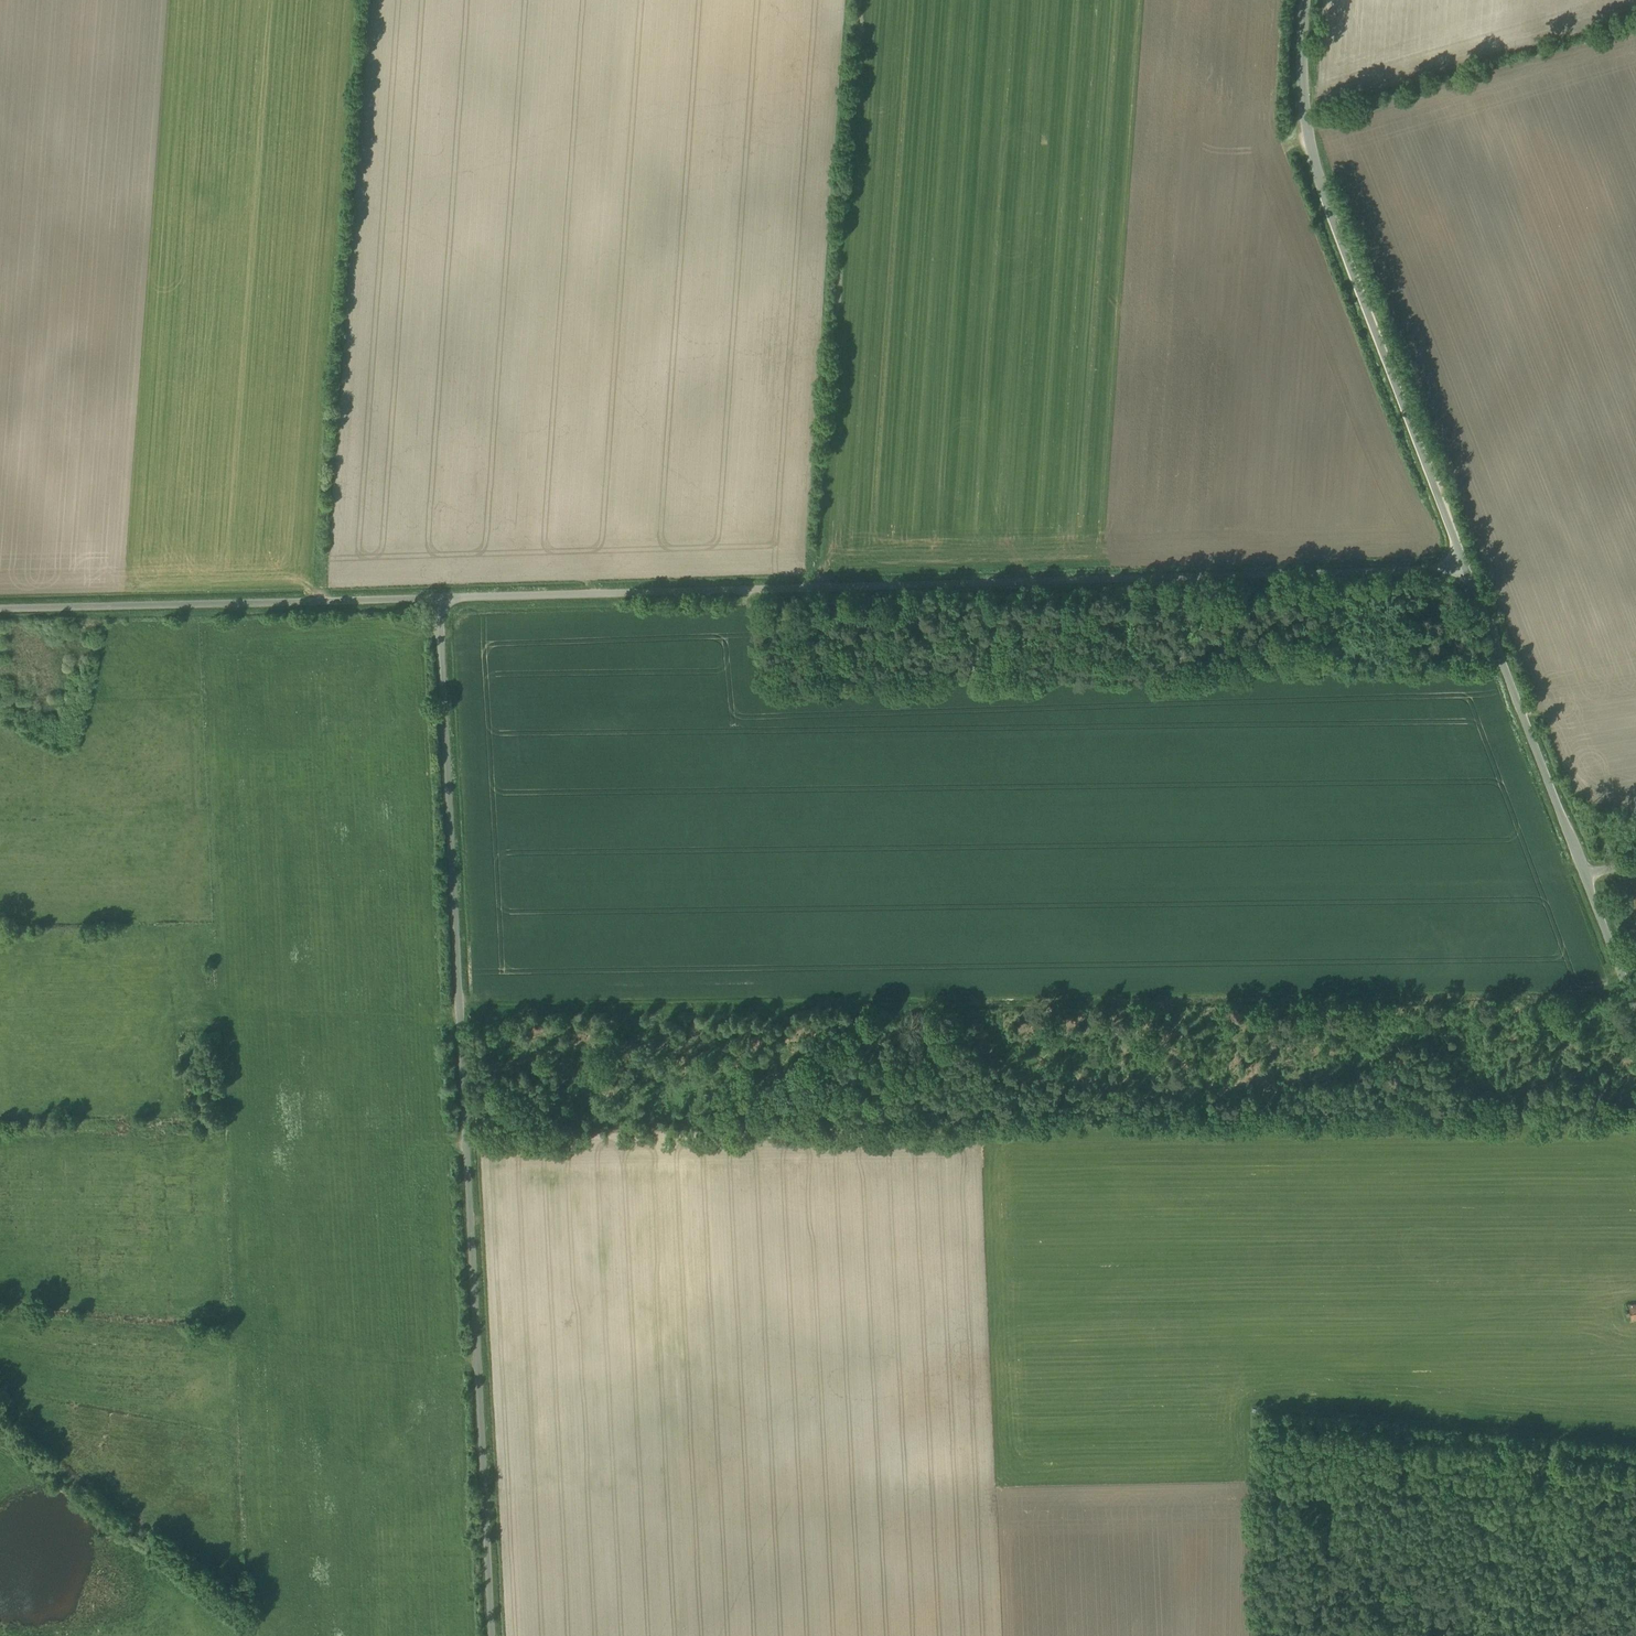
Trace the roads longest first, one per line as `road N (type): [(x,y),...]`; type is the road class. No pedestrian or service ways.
road 1 (unclassified): [(0,606),(1464,562)]
road 2 (unclassified): [(1305,0),(1306,114),(1324,200),(1464,562)]
road 3 (unclassified): [(1464,562),(1635,1001)]

